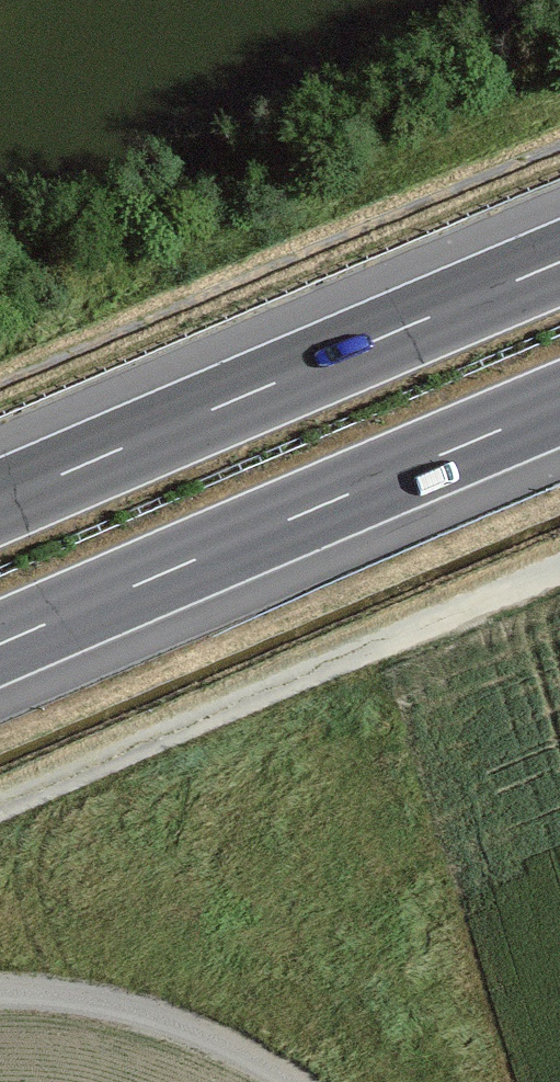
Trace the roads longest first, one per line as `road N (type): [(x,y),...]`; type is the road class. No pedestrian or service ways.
road 1 (track): [(559,568),(0,808)]
road 2 (motorway): [(0,644),(559,405)]
road 3 (motorway): [(559,262),(0,501)]

